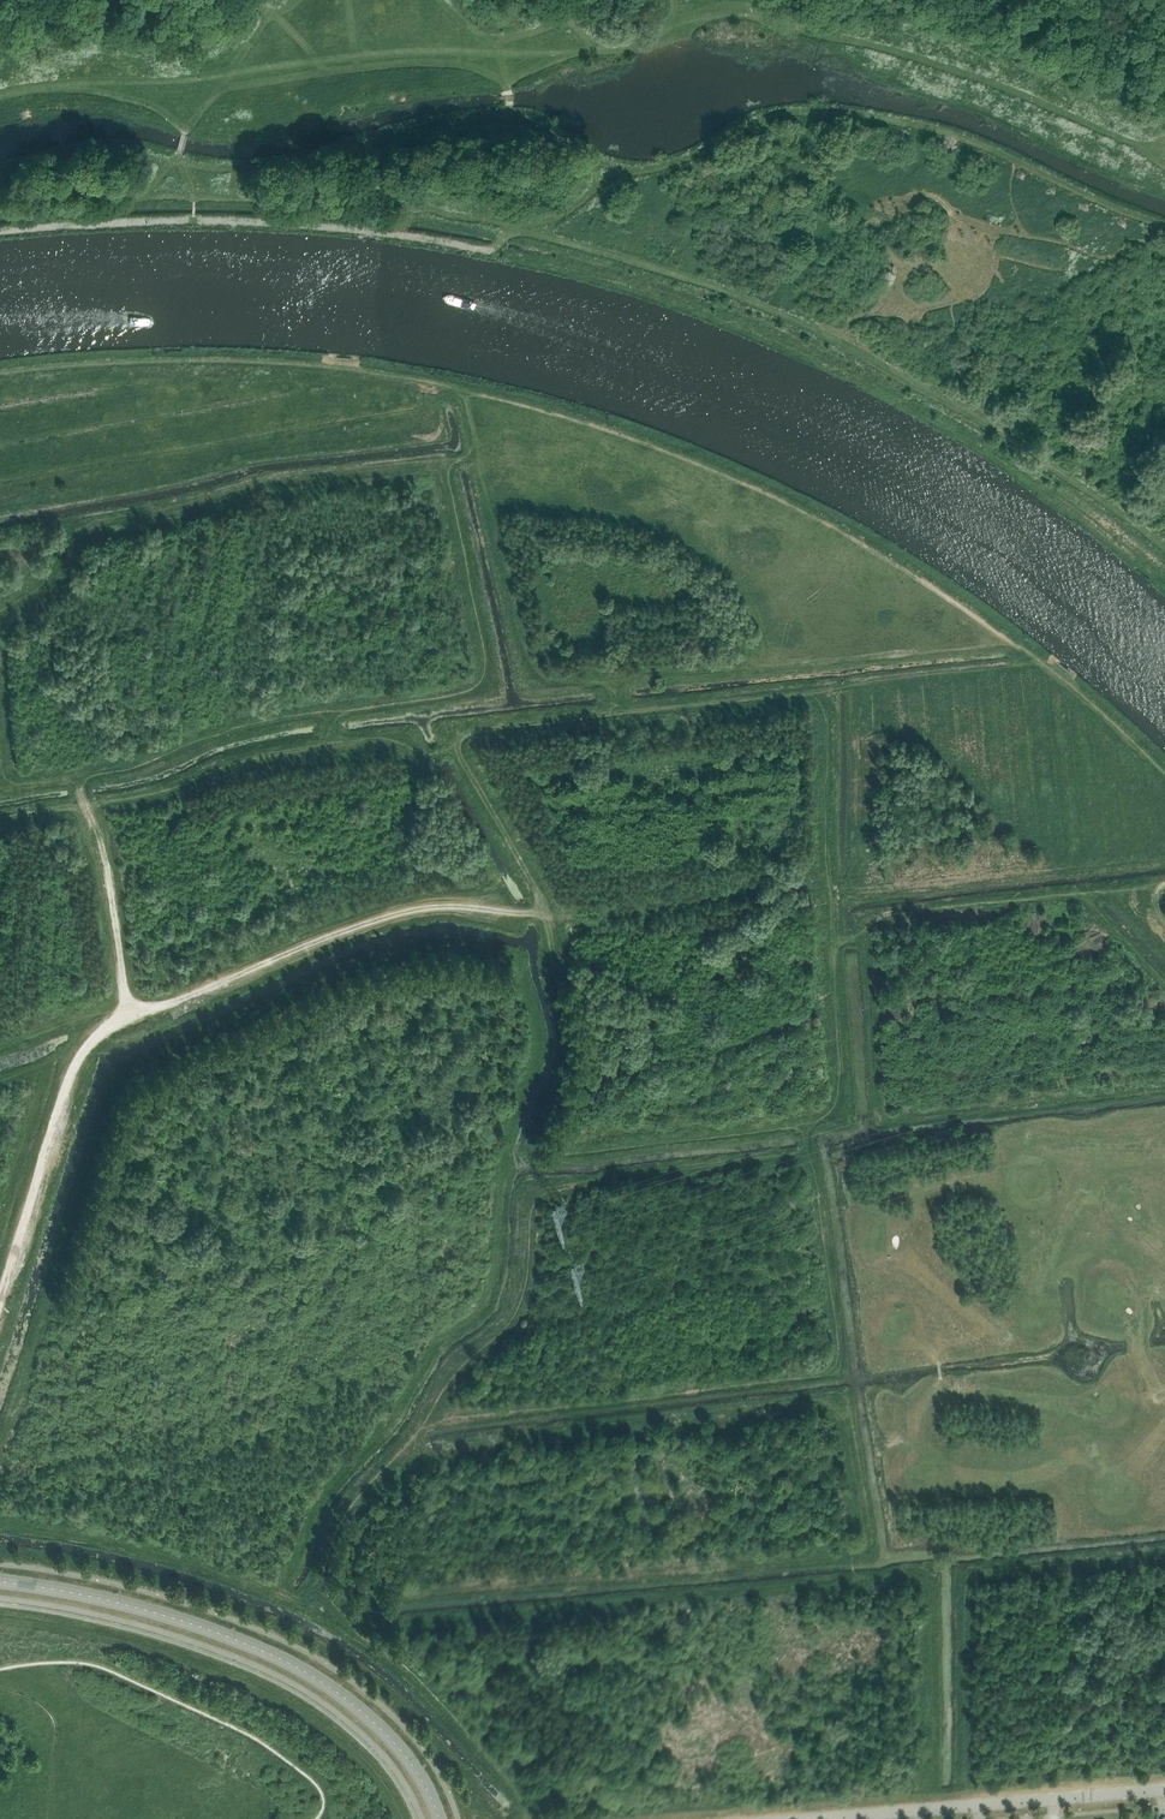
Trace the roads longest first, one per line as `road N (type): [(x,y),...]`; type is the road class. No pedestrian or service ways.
road 1 (tertiary): [(0,1581),(176,1618),(310,1674),(397,1746),(439,1818)]
road 2 (track): [(0,1307),(59,1102),(89,1045),(126,1015),(285,954)]
road 3 (residential): [(828,1818),(1164,1790)]

